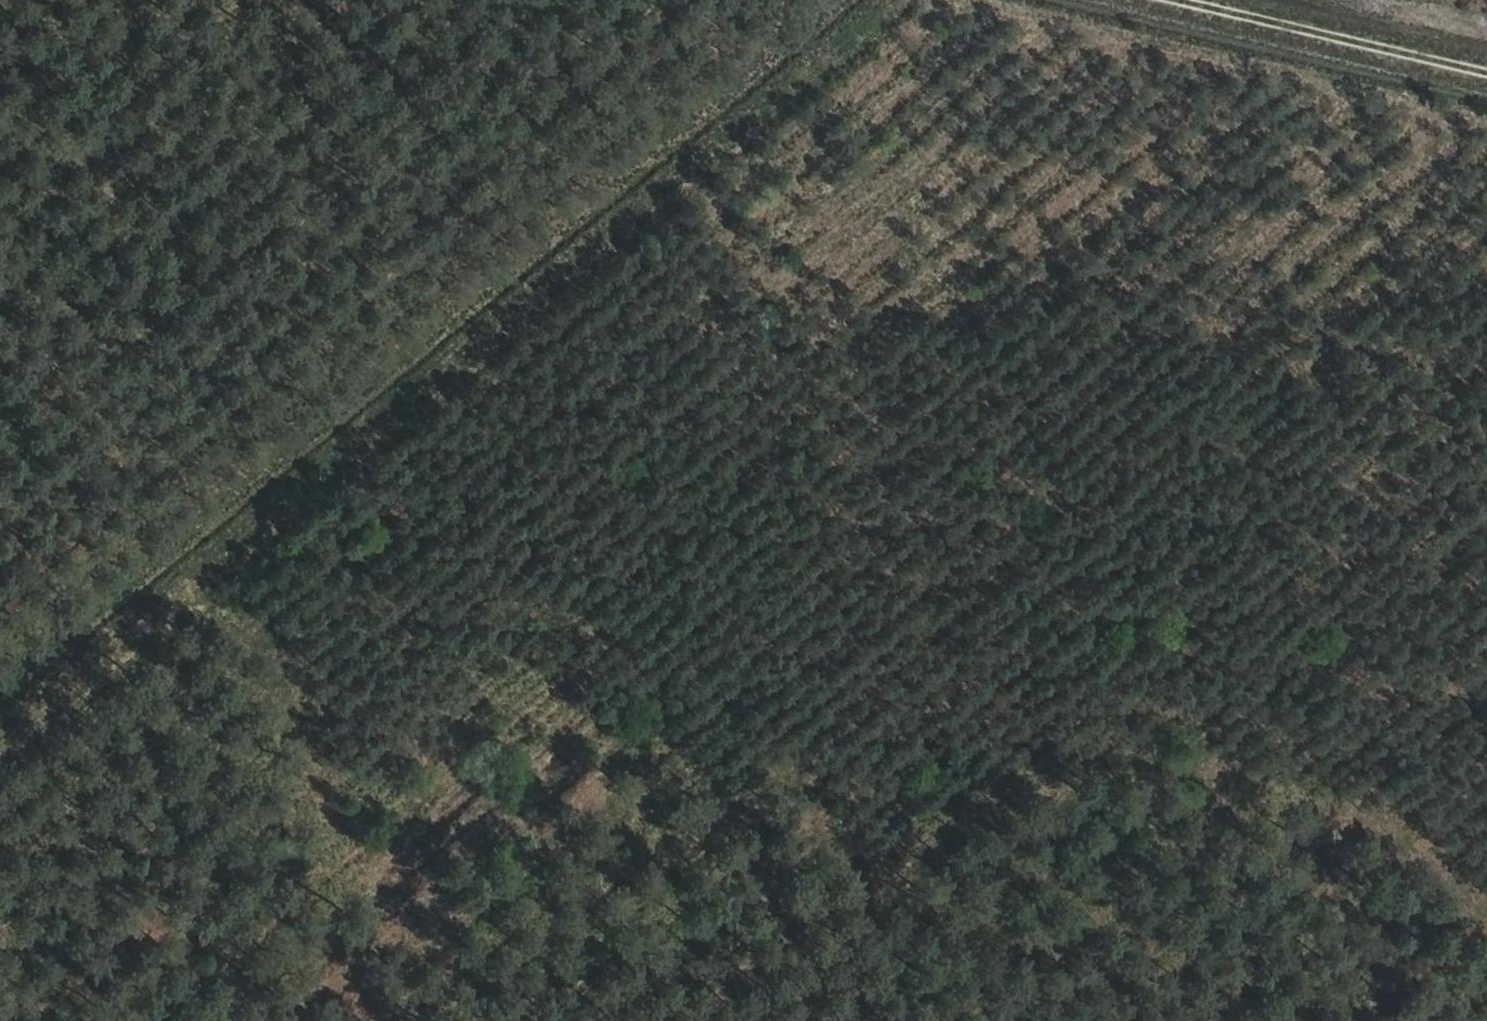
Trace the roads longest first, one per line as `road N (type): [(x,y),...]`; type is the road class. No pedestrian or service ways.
road 1 (track): [(1218,0),(1486,64)]

